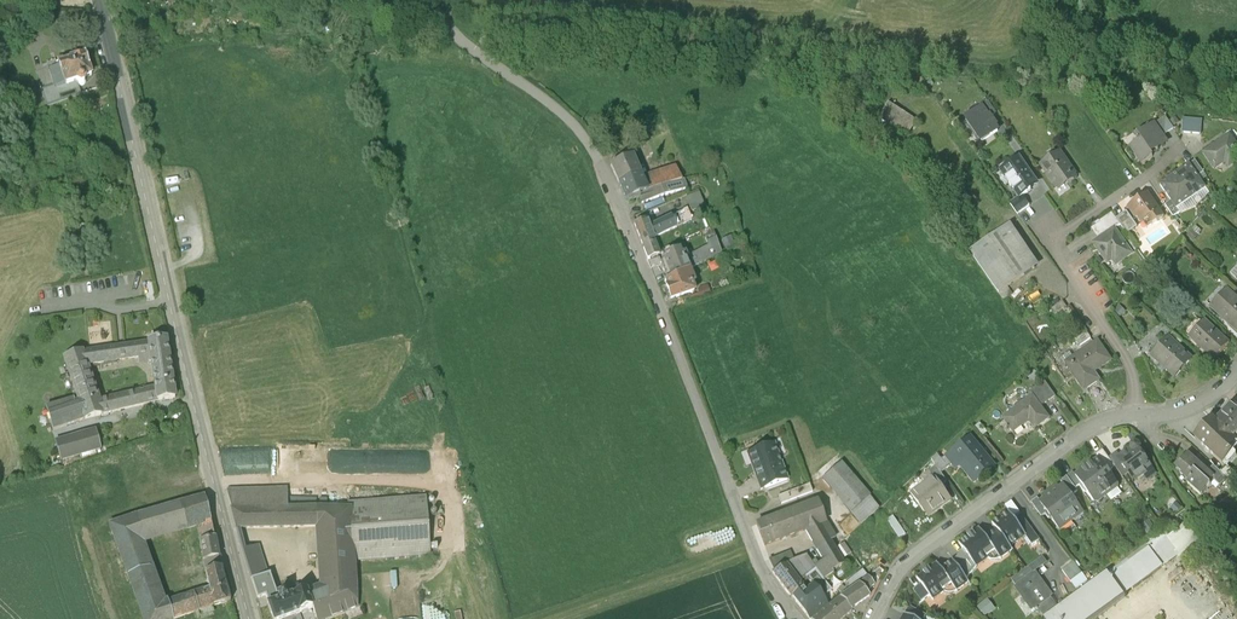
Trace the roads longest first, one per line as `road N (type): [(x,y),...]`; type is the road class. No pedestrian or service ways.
road 1 (unclassified): [(795,618),(753,550),(602,166),(576,127),(464,46),(430,0)]
road 2 (tertiary): [(99,0),(248,618)]
road 3 (residential): [(1140,415),(1123,354),(1049,246),(1183,145)]
road 4 (residential): [(873,618),(916,552),(1079,435),(1140,415)]
road 5 (residential): [(1236,572),(1165,470),(1140,415)]

